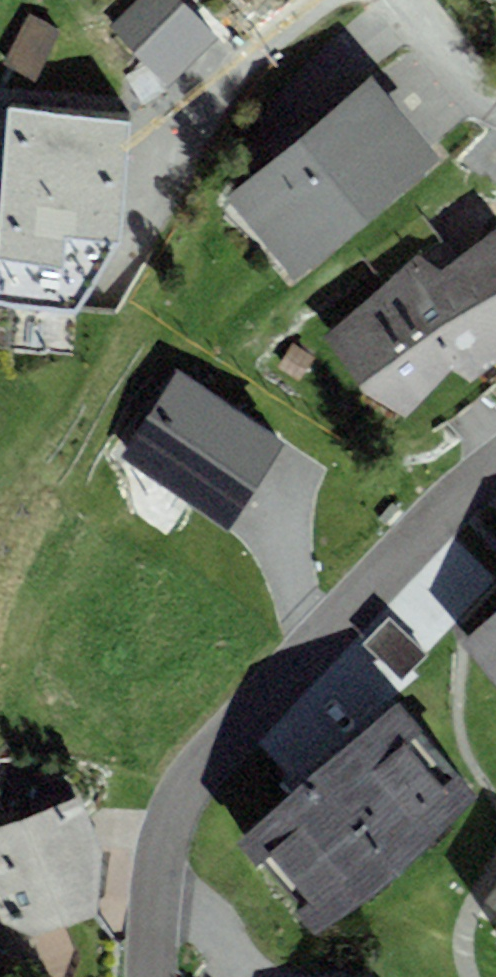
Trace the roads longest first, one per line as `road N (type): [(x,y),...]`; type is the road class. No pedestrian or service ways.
road 1 (residential): [(150,976),(155,875),(177,806),(212,758),(393,566),(495,473)]
road 2 (residential): [(110,293),(233,75),(327,0)]
road 3 (residential): [(404,0),(484,108),(495,110)]

